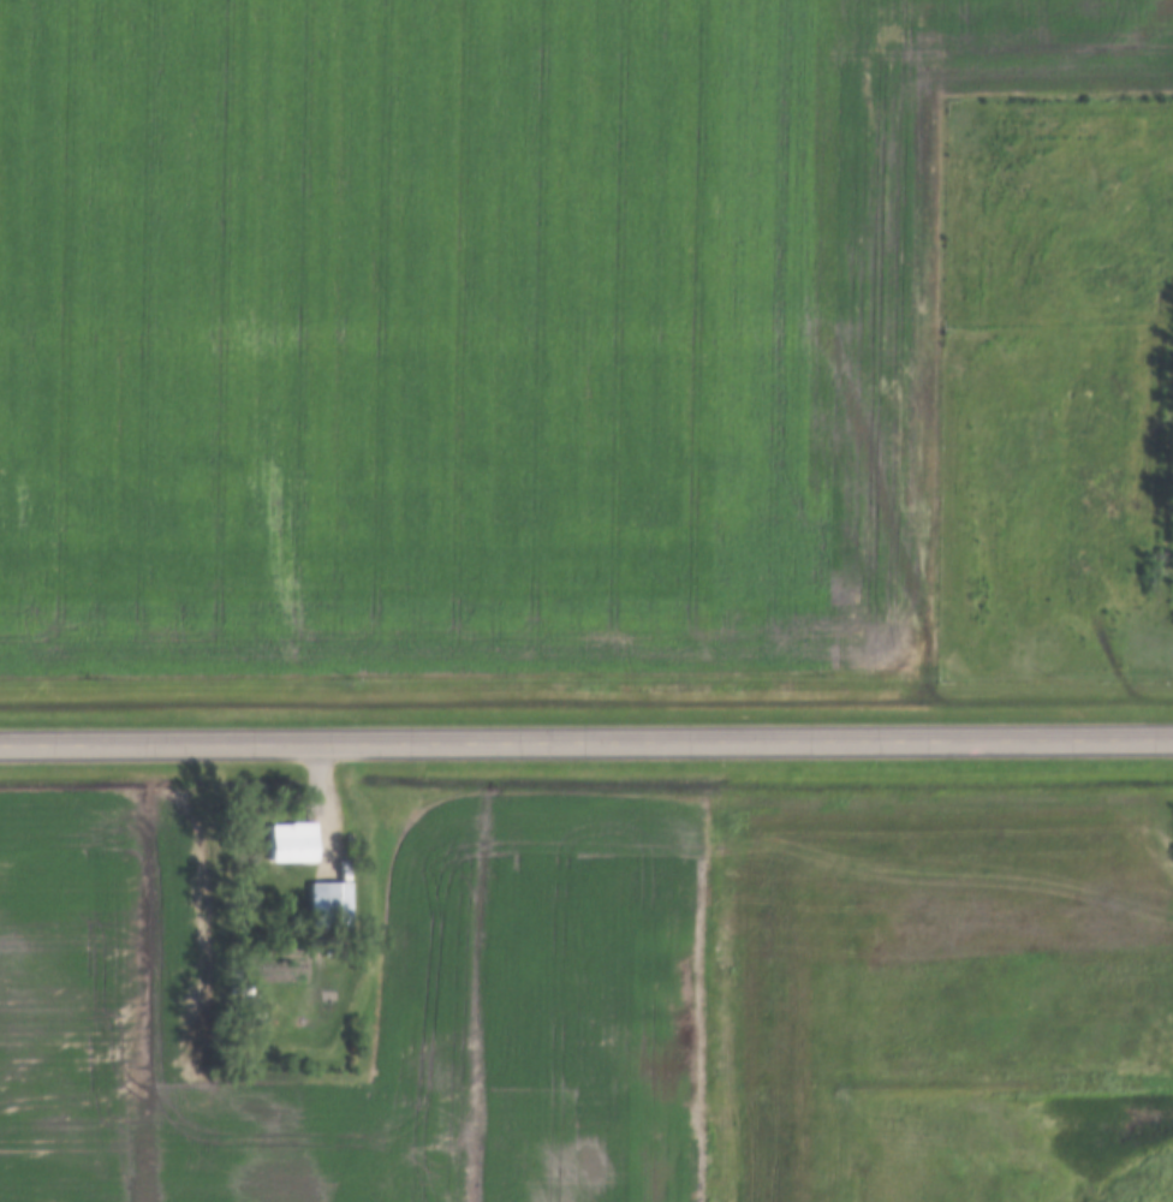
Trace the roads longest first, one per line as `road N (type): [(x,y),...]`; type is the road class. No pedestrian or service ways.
road 1 (secondary): [(0,744),(1172,739)]

